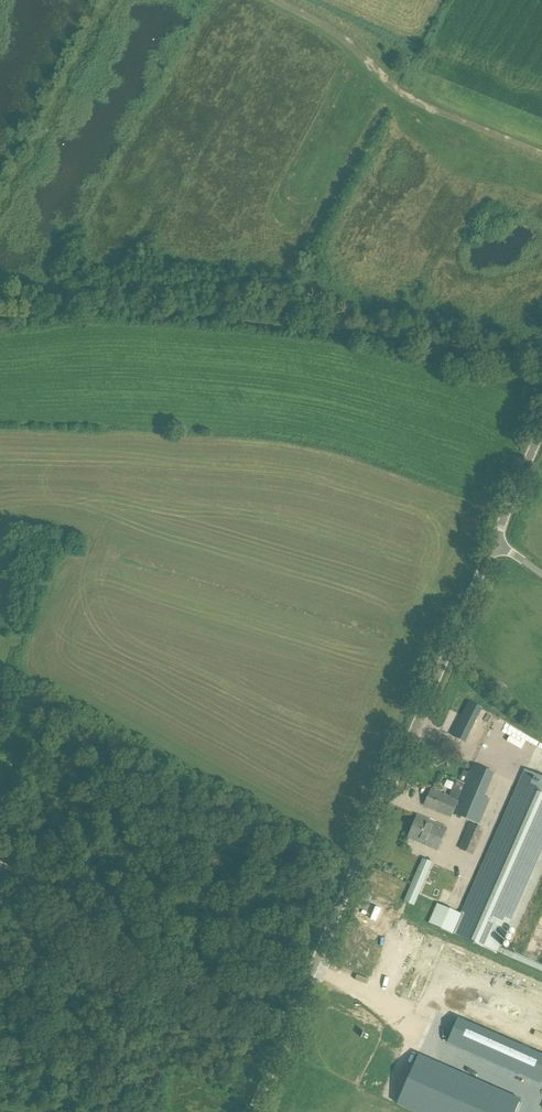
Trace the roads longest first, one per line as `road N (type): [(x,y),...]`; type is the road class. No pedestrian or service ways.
road 1 (tertiary): [(255,1111),(496,541)]
road 2 (track): [(272,0),(339,35),(413,101),(541,153)]

